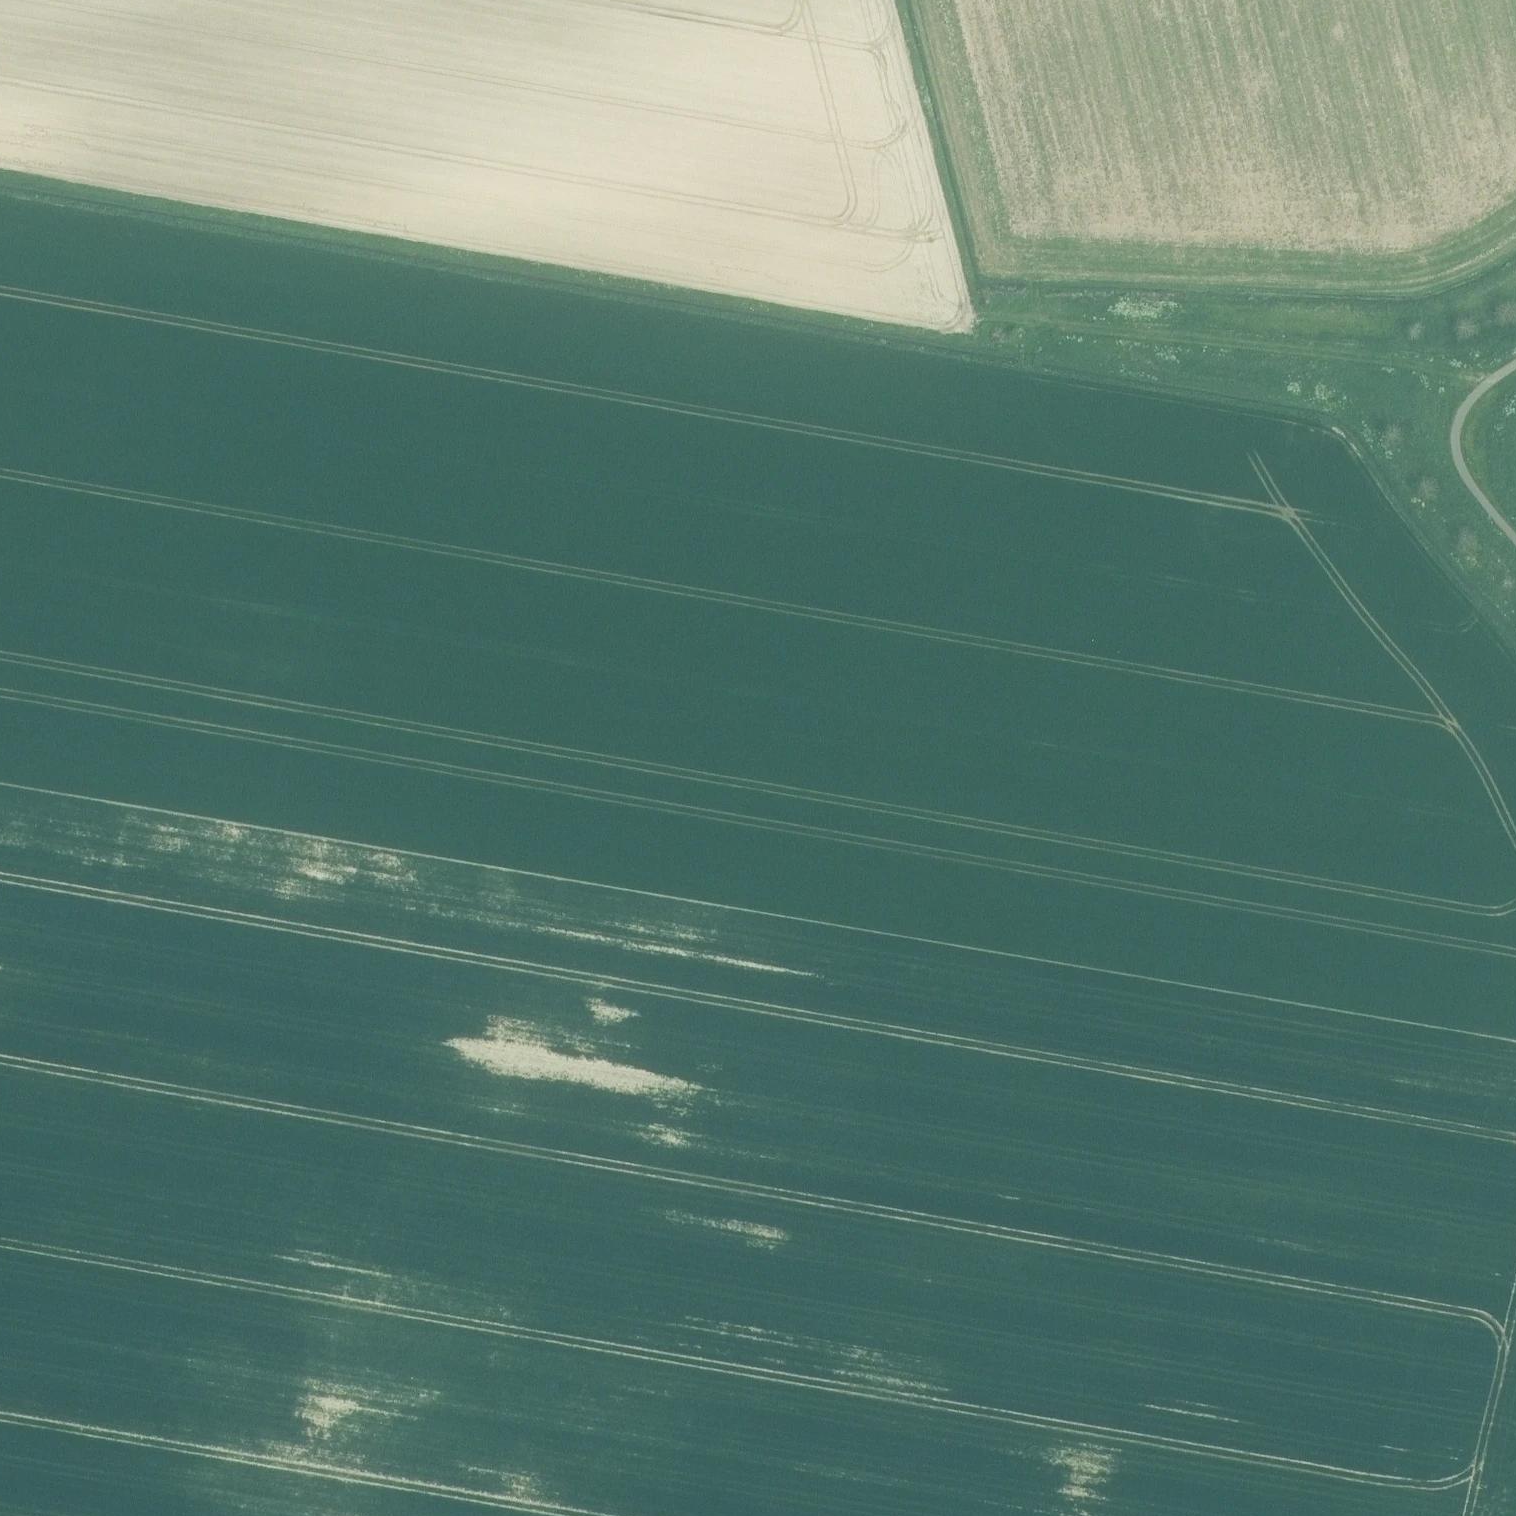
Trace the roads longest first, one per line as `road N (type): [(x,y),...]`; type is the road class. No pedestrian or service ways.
road 1 (unclassified): [(1515,539),(1467,478),(1456,442),(1466,404),(1515,362)]

